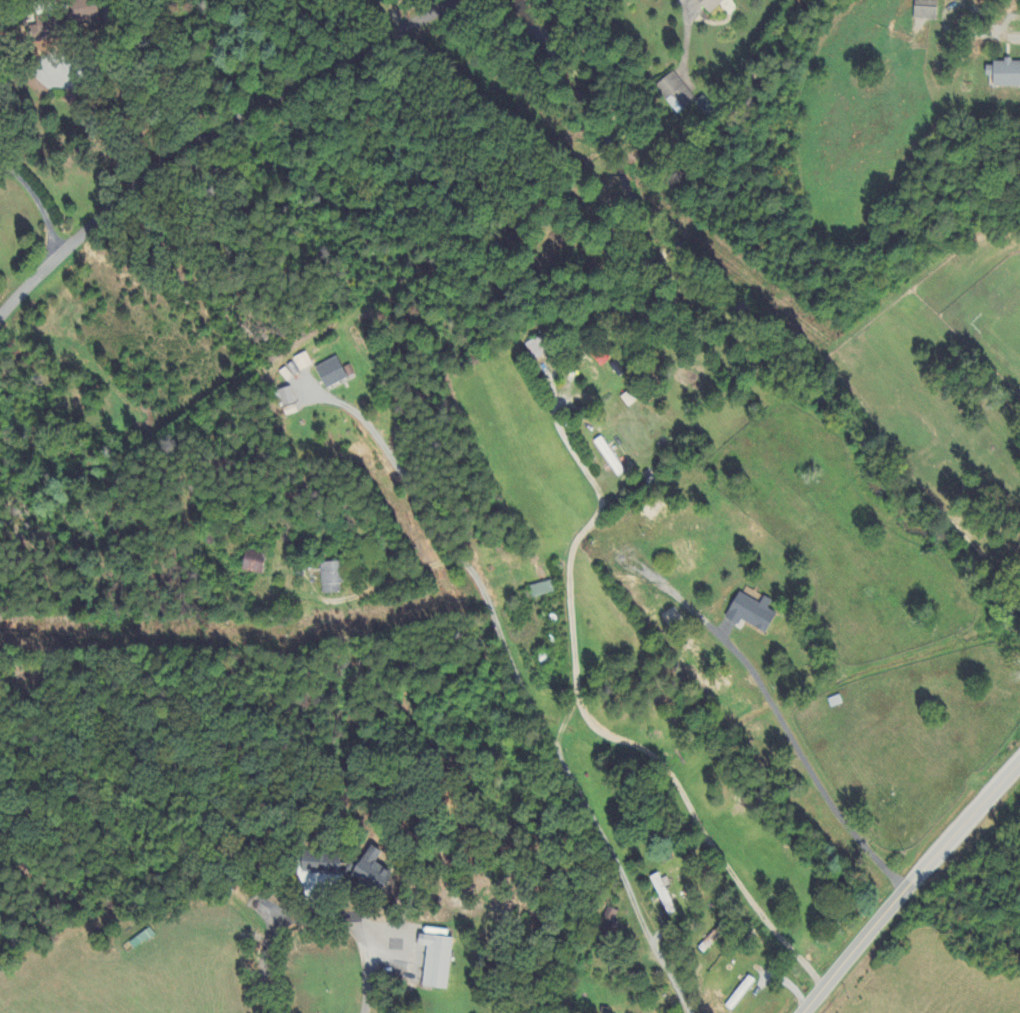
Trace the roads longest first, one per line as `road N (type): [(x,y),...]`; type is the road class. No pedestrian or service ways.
road 1 (residential): [(0,317),(212,119),(451,0)]
road 2 (tertiary): [(804,1012),(1019,762)]

